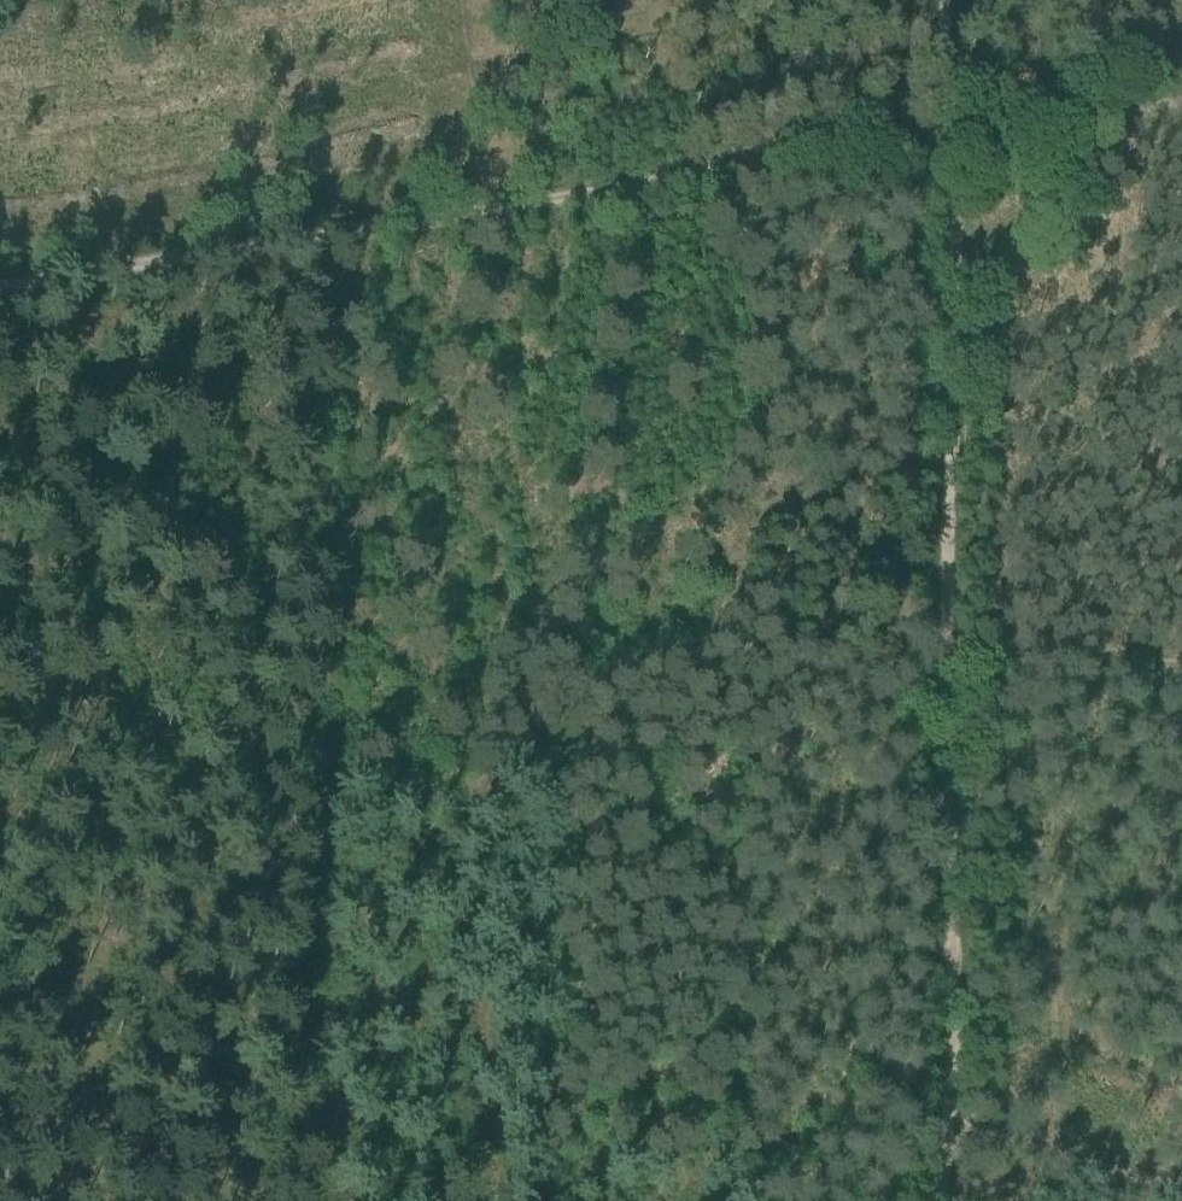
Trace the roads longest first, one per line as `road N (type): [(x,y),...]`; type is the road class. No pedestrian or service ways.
road 1 (track): [(0,286),(378,222),(622,195),(1181,98)]

